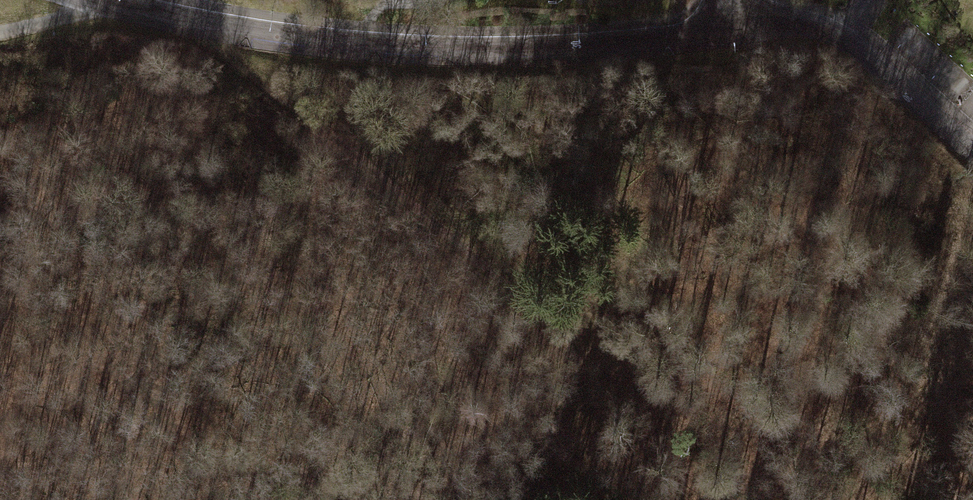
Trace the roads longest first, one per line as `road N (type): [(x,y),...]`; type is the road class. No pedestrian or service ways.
road 1 (residential): [(107,0),(246,30),(515,54),(656,44),(754,17)]
road 2 (residential): [(754,17),(807,25),(852,45),(972,156)]
road 3 (track): [(123,5),(0,33)]

